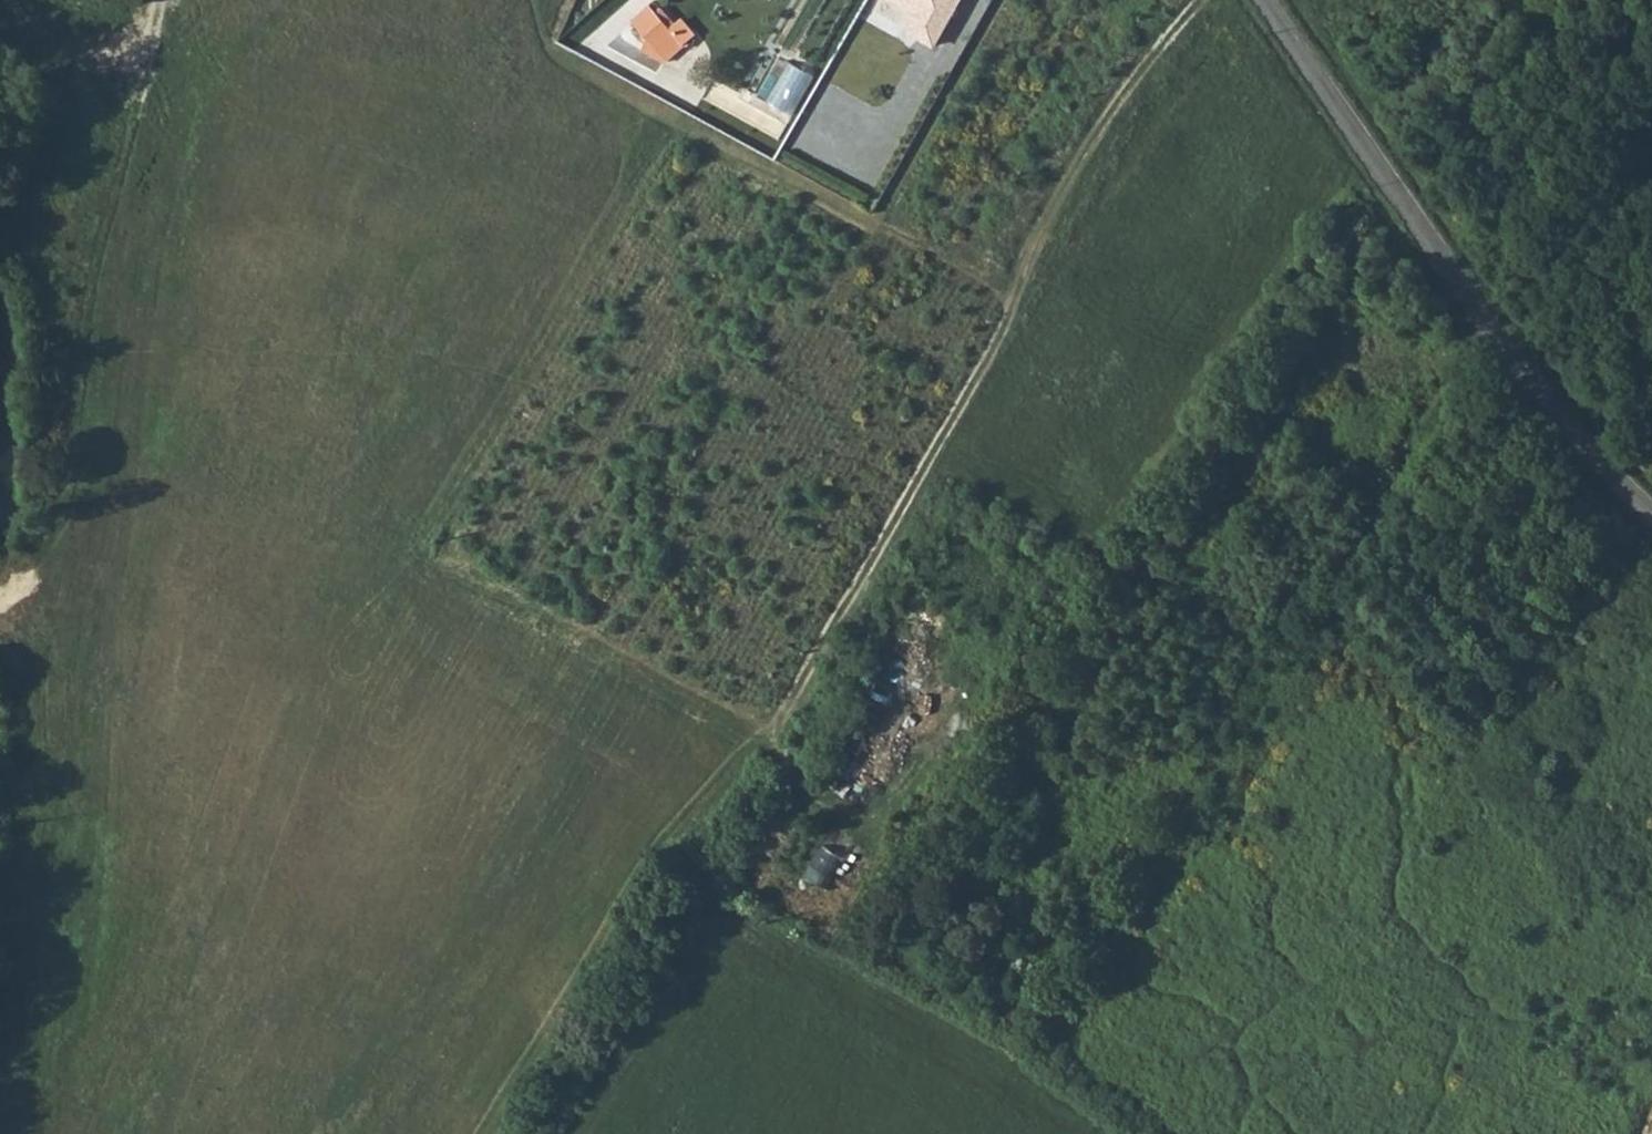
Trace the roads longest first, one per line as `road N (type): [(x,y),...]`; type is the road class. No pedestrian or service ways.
road 1 (track): [(0,628),(11,625),(63,536),(76,323),(96,171),(159,1)]
road 2 (unclassified): [(1271,0),(1464,289),(1651,508)]

